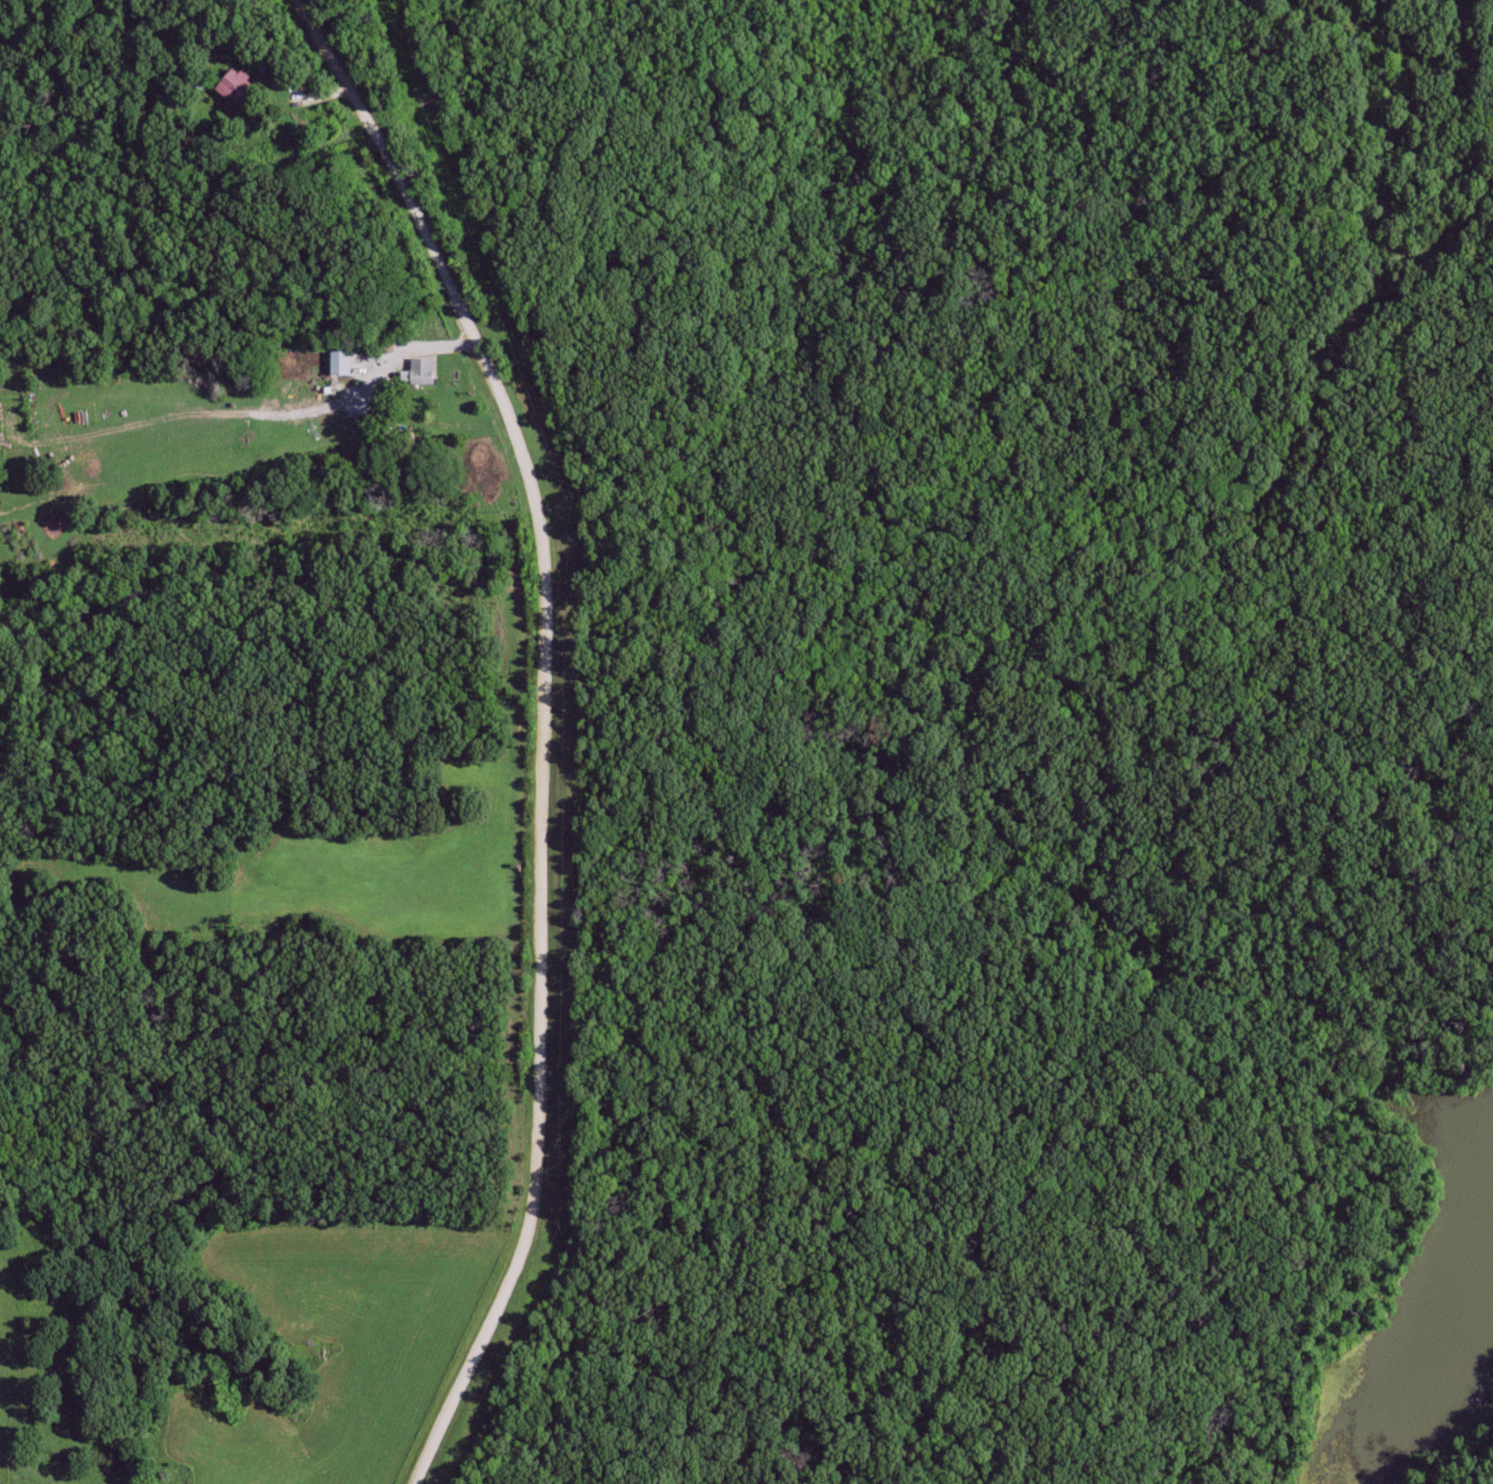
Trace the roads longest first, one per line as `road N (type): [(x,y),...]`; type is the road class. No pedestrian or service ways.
road 1 (residential): [(412,1483),(514,1267),(533,1198),(541,563),(532,497),(488,375),(392,174),(289,0)]

